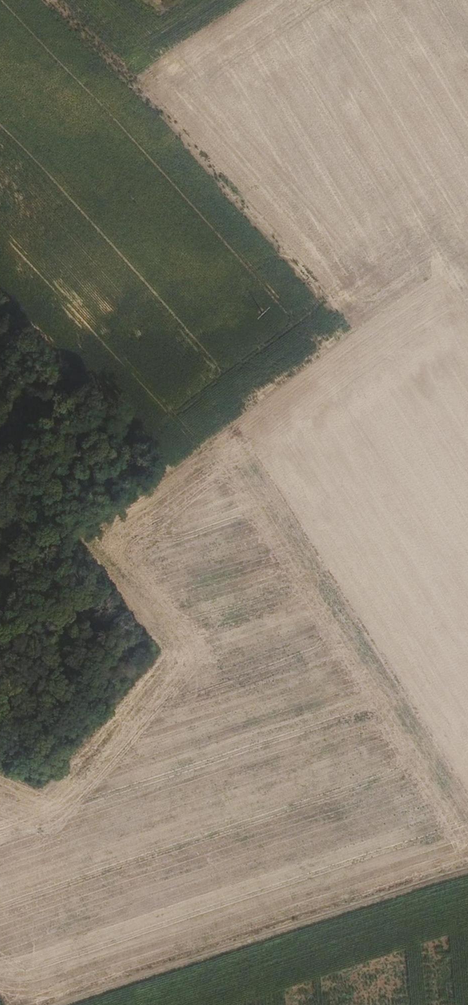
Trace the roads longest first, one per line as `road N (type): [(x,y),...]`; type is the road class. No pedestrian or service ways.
road 1 (track): [(58,1004),(467,872)]

